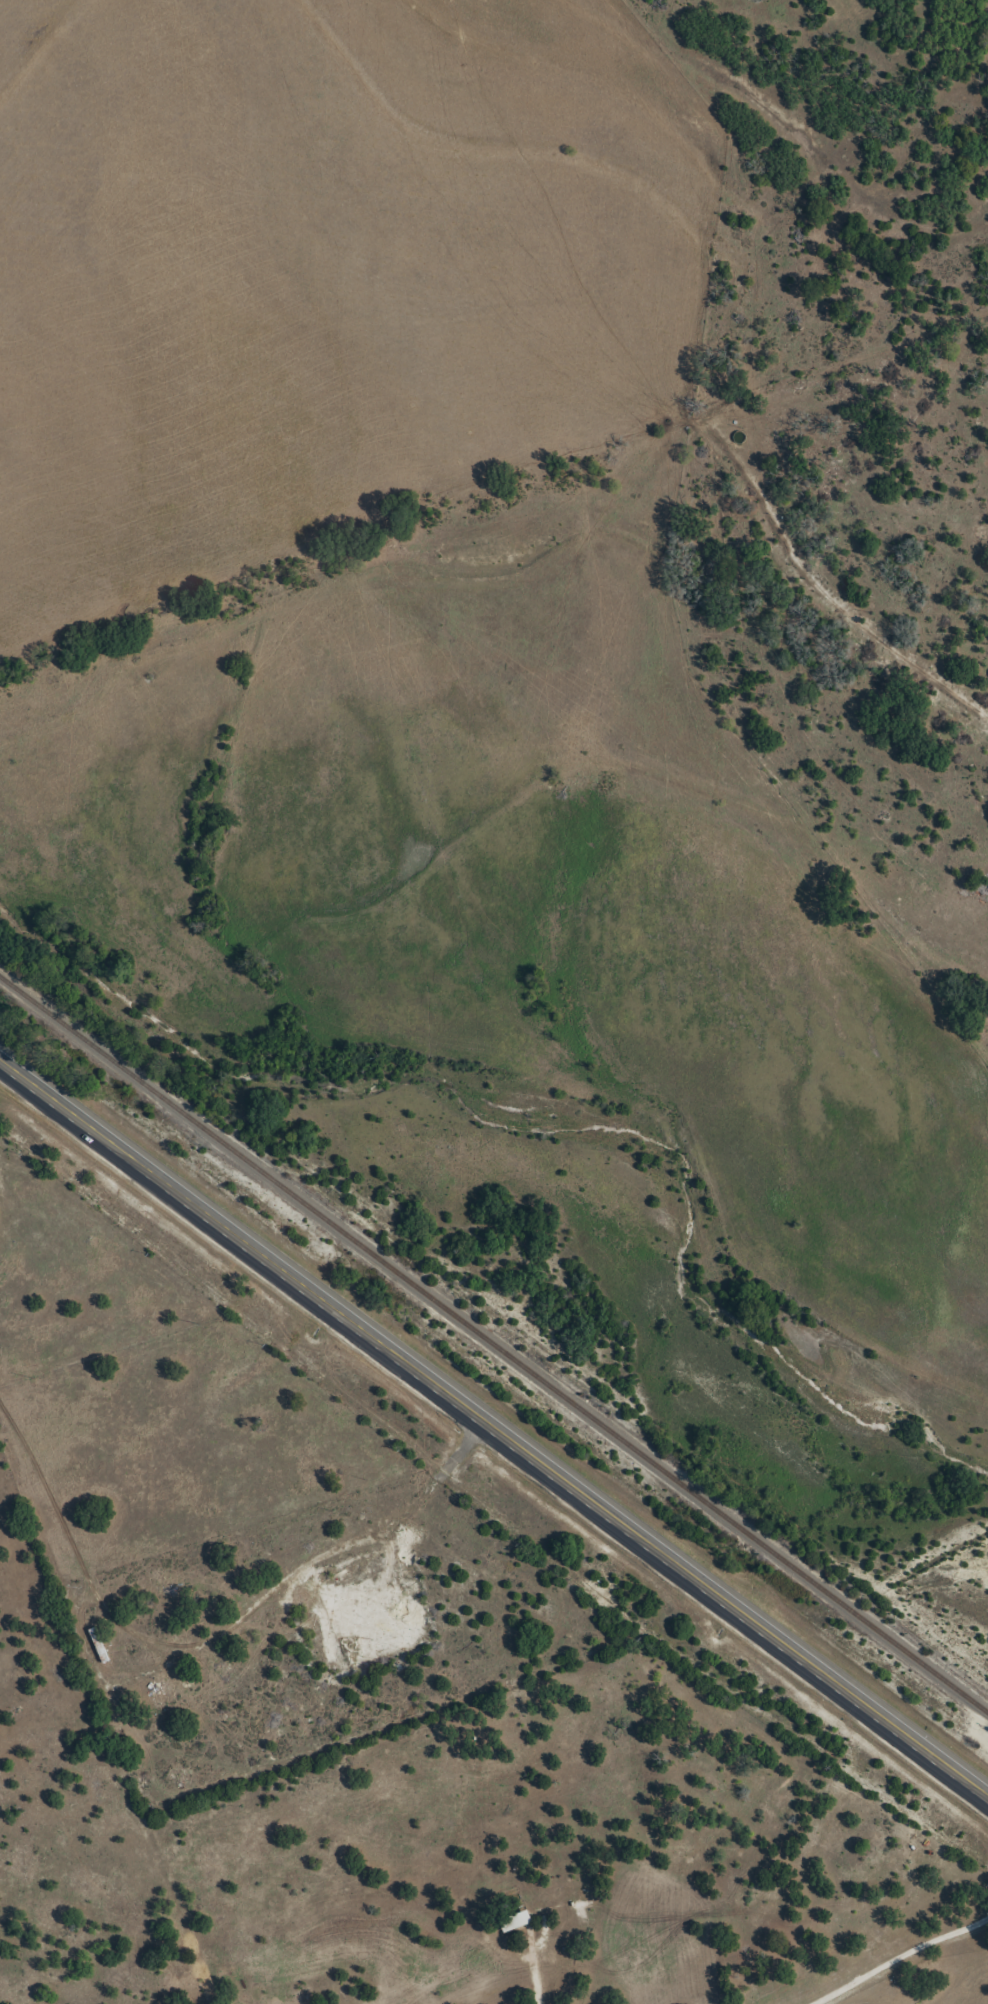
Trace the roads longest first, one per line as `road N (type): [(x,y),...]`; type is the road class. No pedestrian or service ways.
road 1 (trunk): [(987,1792),(0,1059)]

